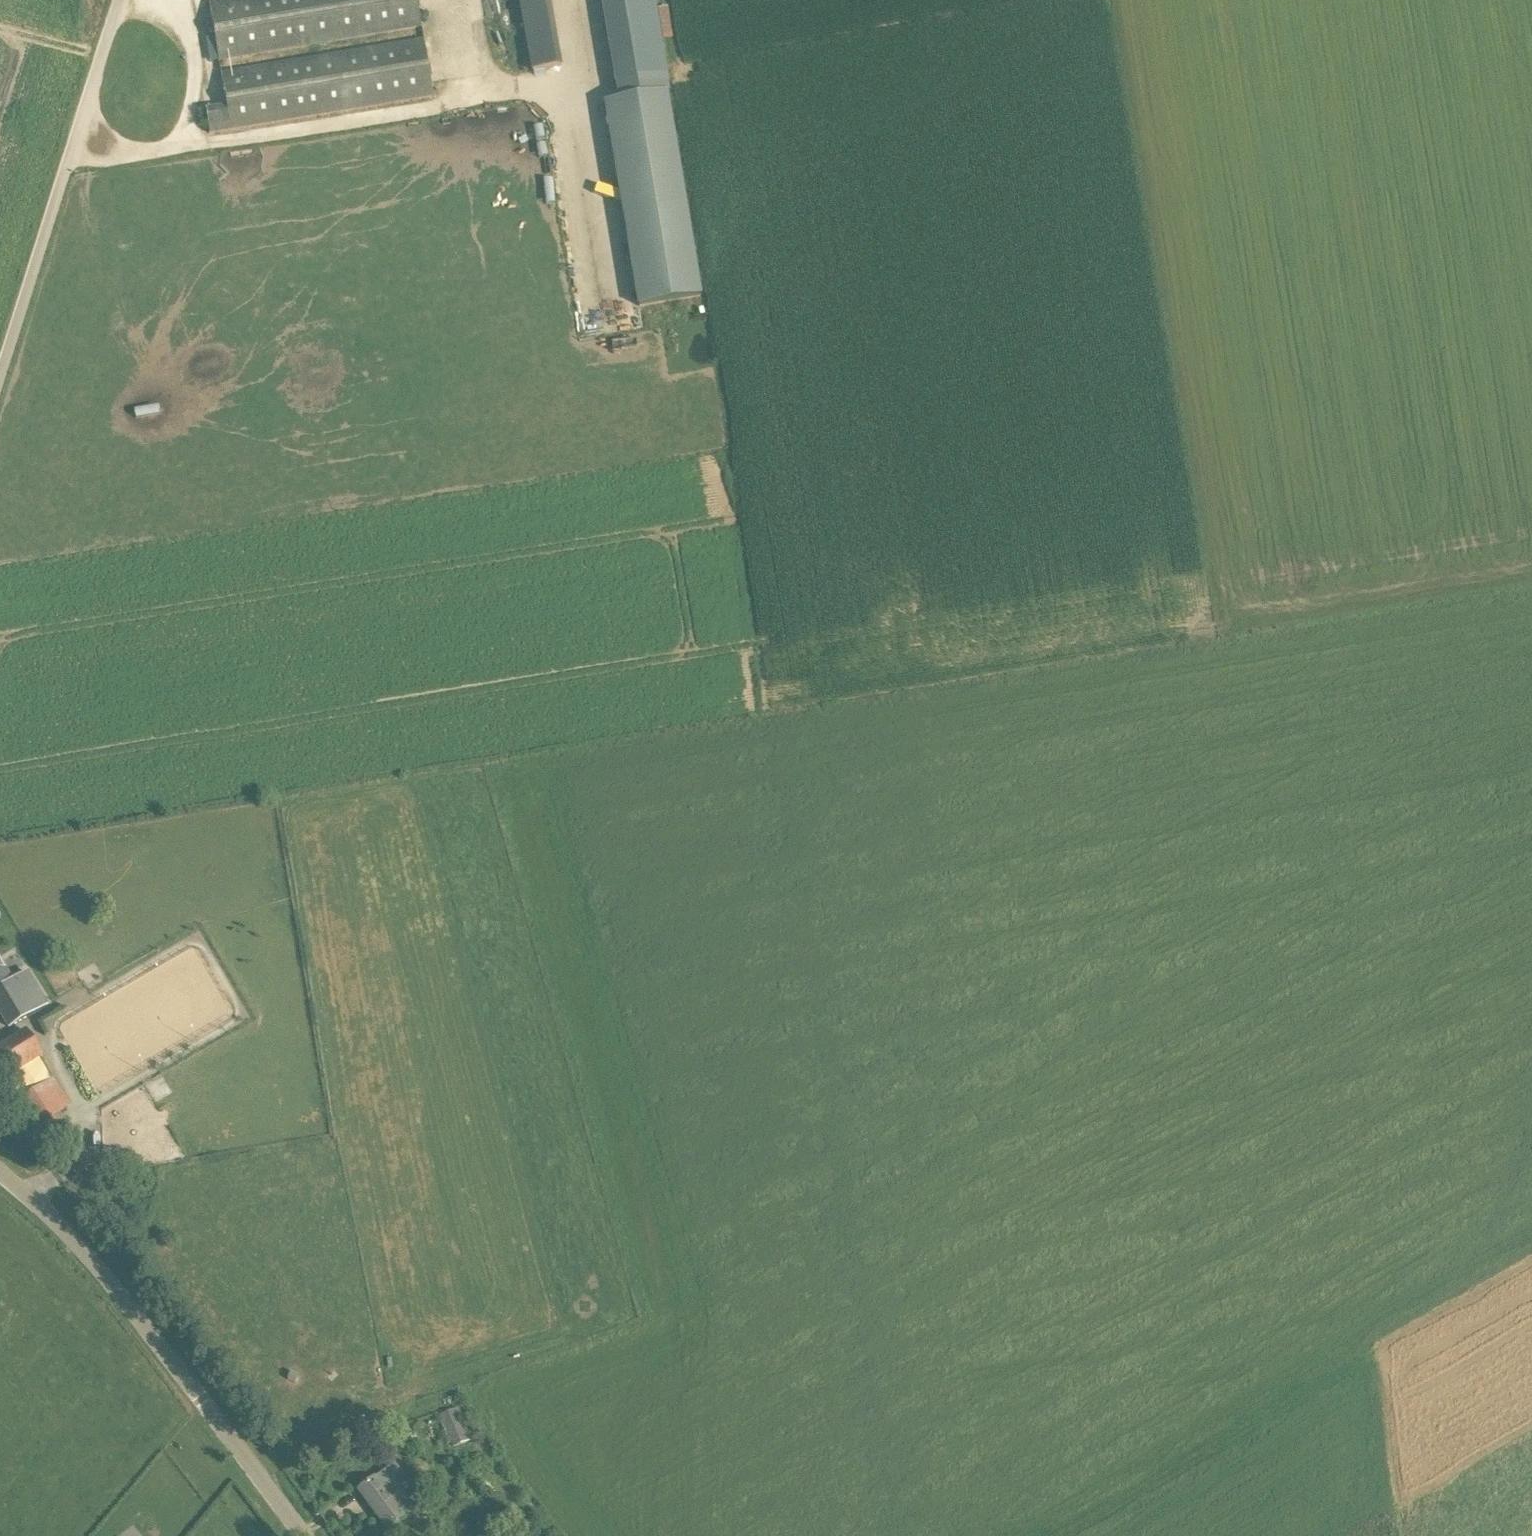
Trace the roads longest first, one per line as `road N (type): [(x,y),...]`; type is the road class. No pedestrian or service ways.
road 1 (unclassified): [(320,1535),(158,1317),(0,1150)]
road 2 (unclassified): [(0,360),(117,0)]

